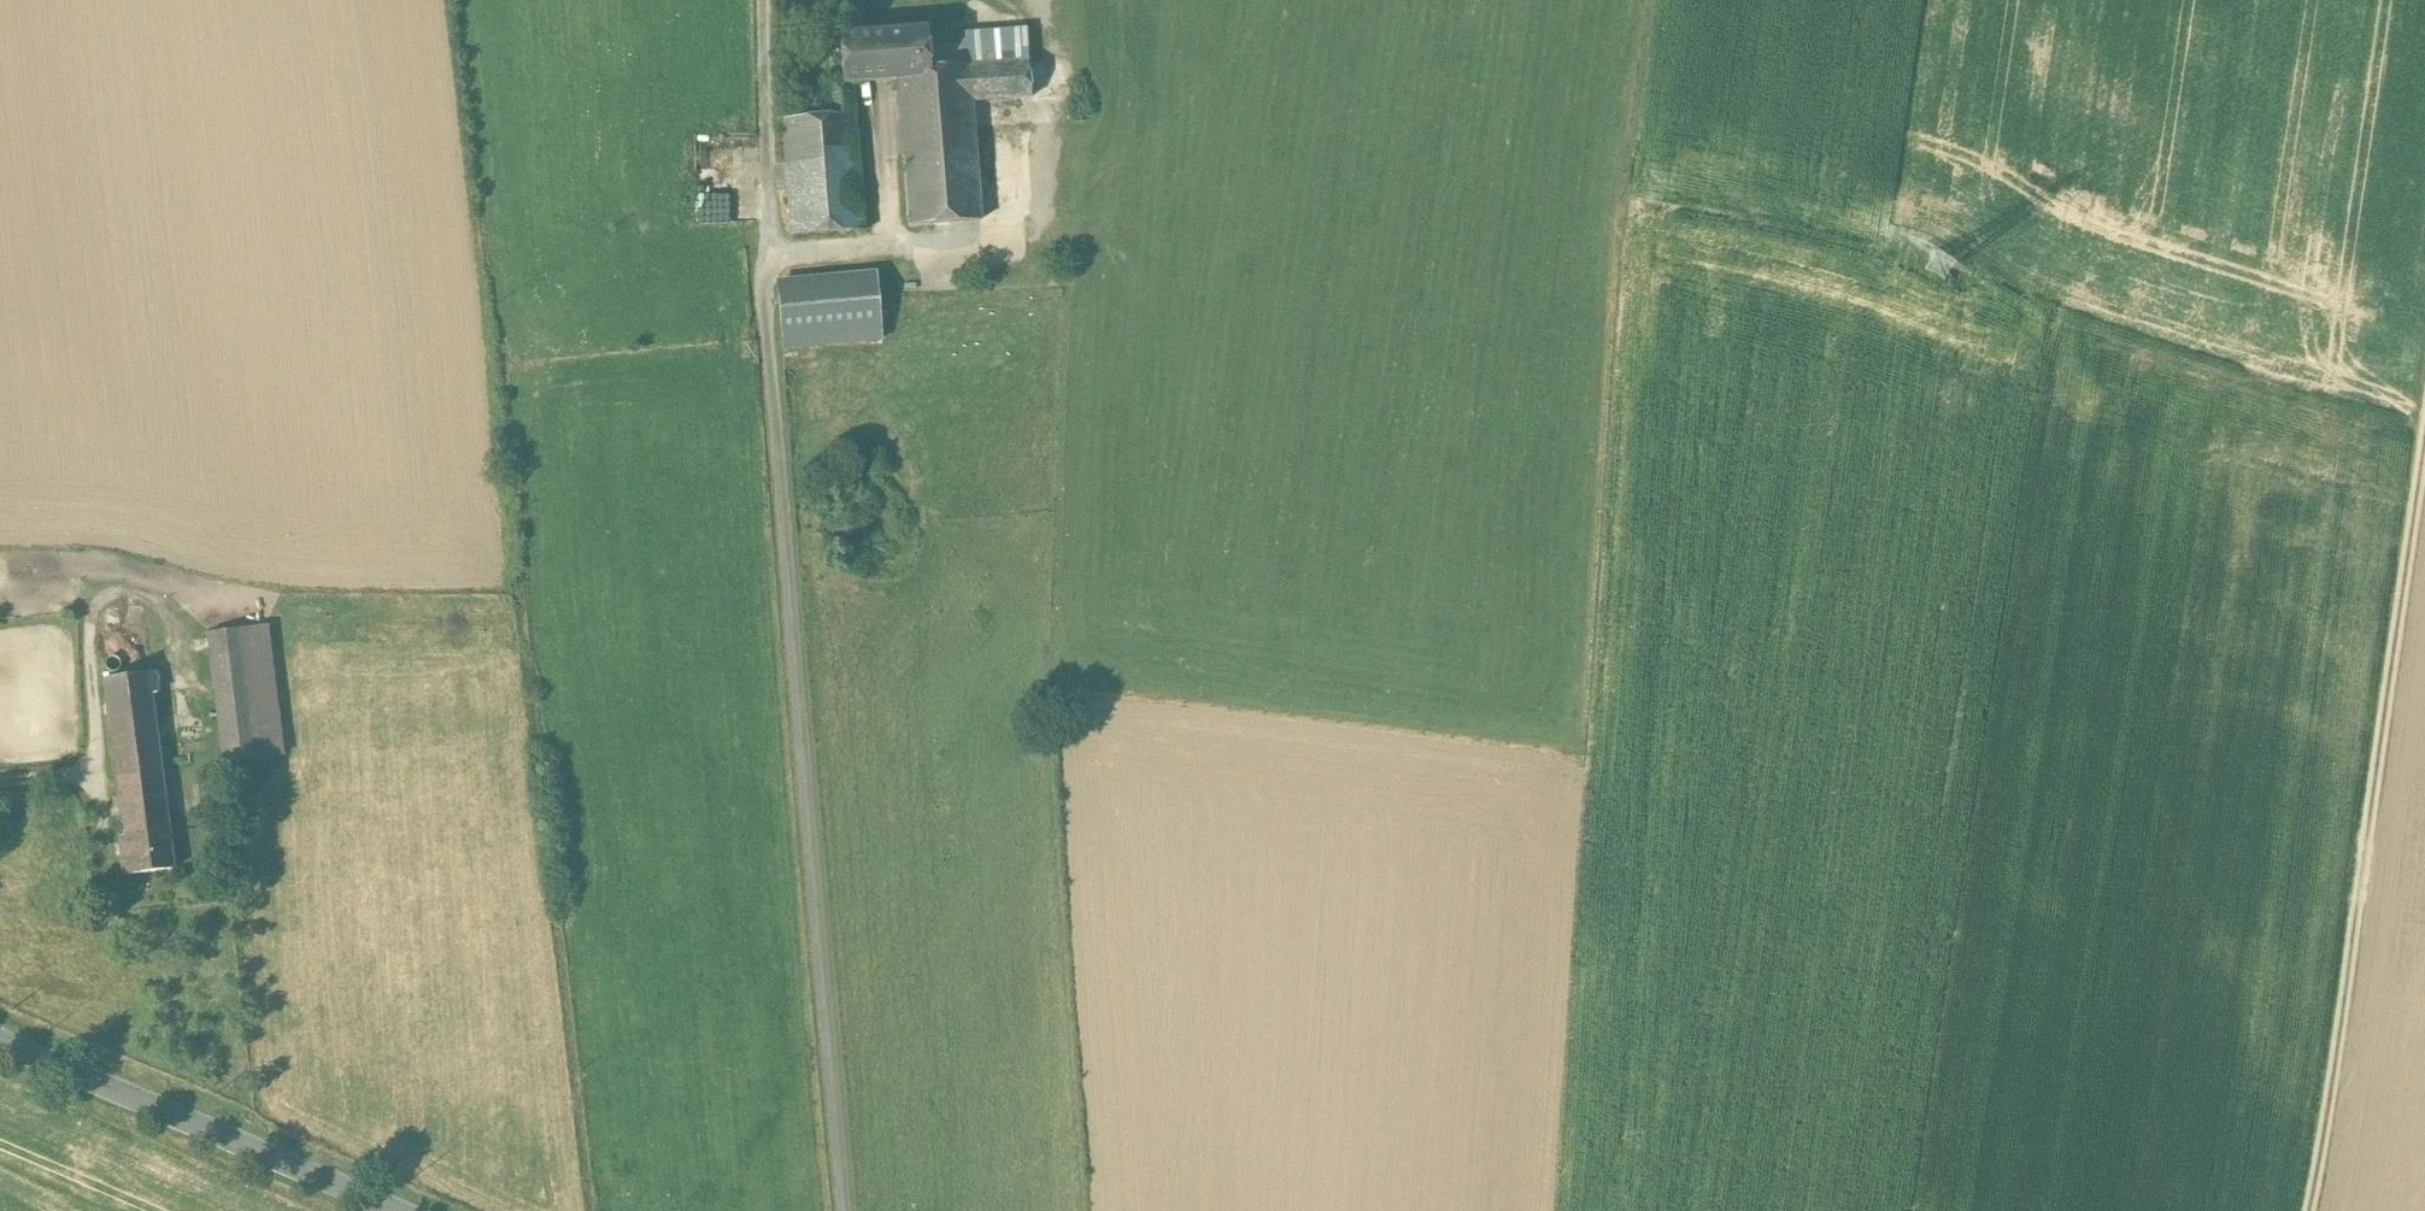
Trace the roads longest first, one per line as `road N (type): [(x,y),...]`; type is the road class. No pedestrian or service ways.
road 1 (track): [(2424,442),(2314,1210)]
road 2 (unclassified): [(0,1040),(403,1210)]

